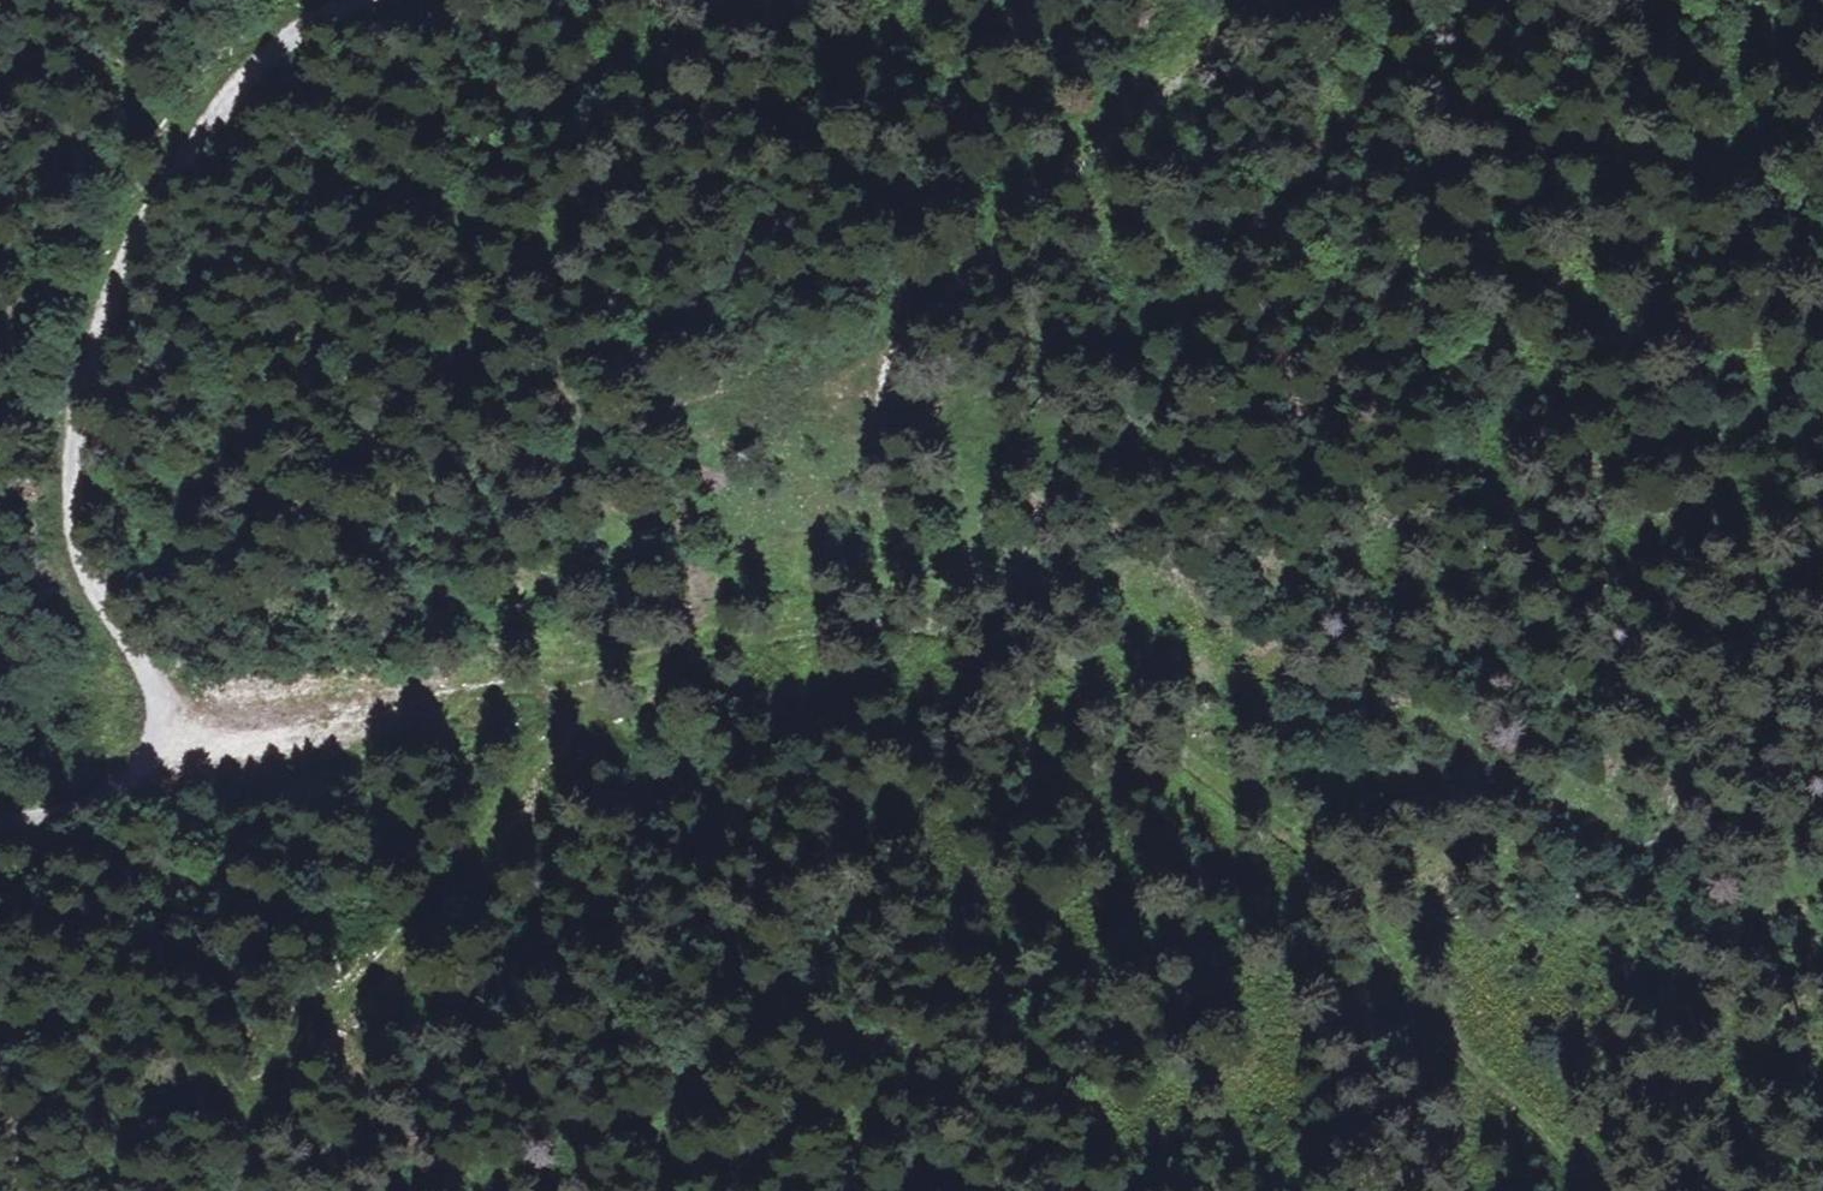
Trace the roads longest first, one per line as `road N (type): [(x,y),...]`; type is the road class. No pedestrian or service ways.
road 1 (unclassified): [(362,0),(335,9),(241,74),(127,266),(84,397),(78,527),(96,577),(149,671),(157,713),(147,749),(113,790),(60,812),(0,823)]

